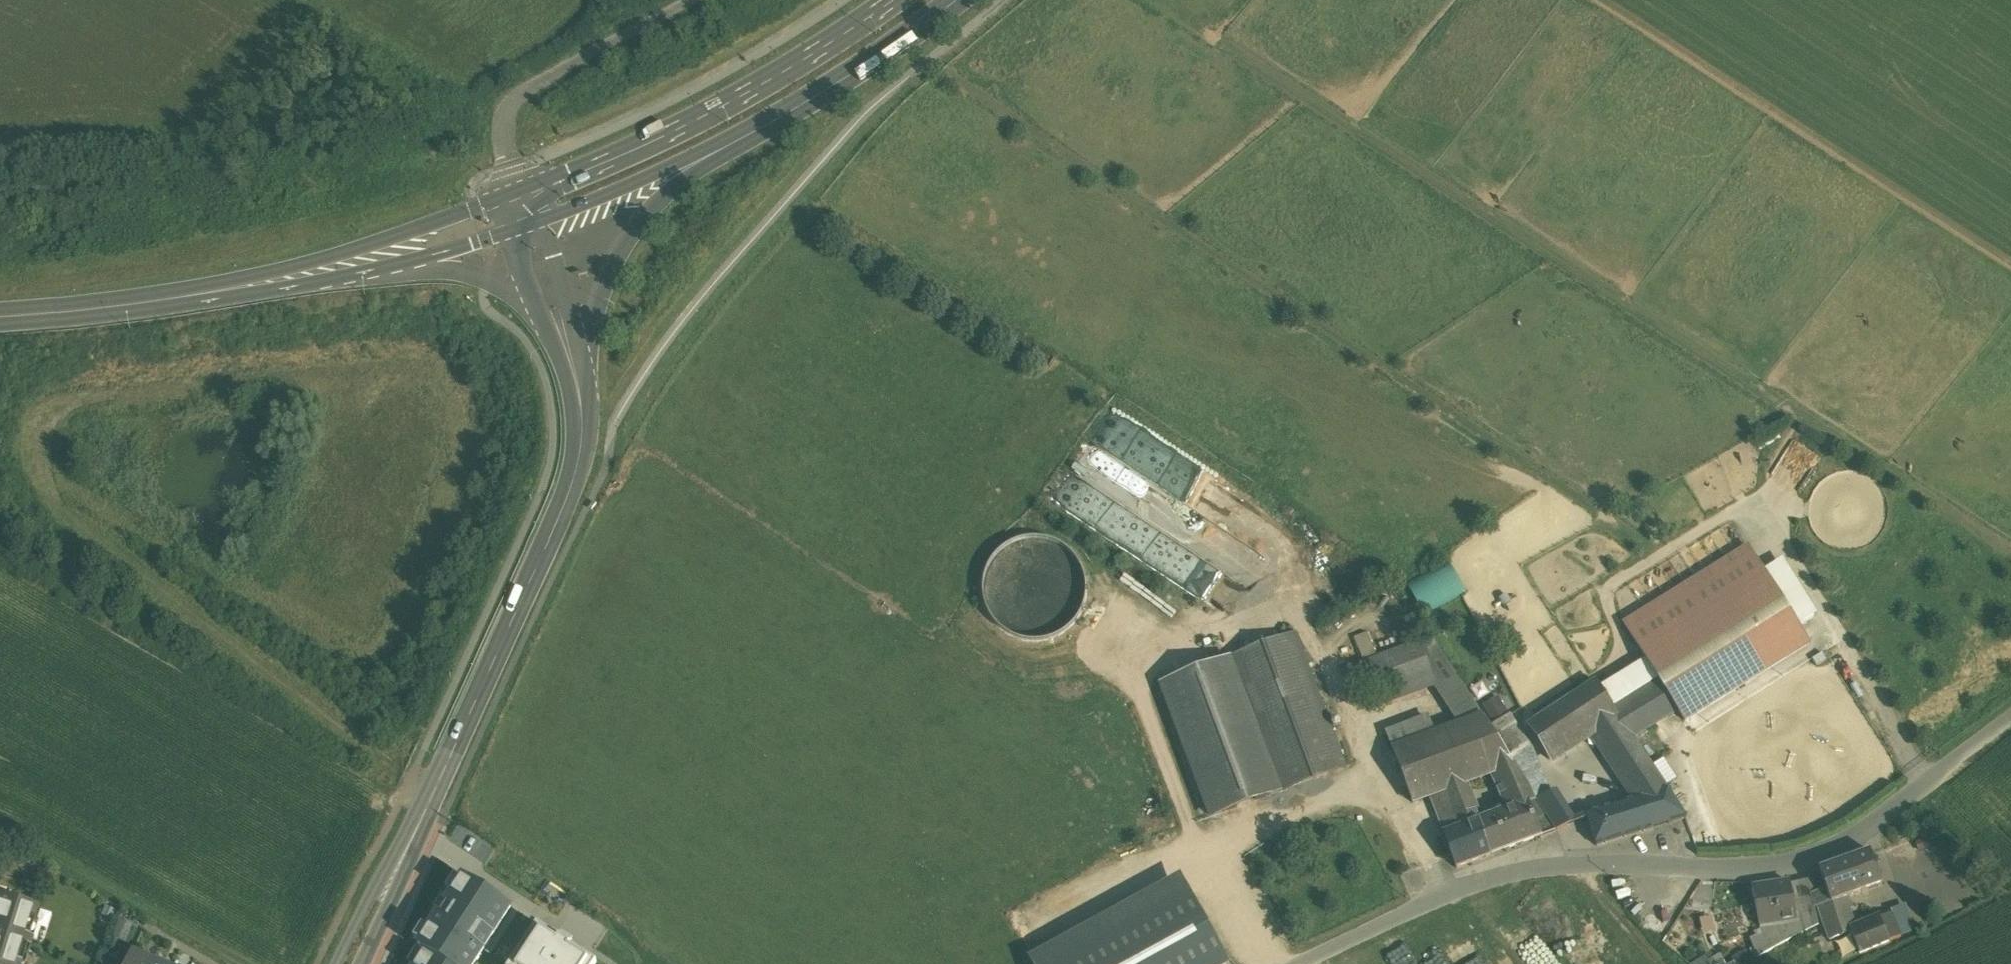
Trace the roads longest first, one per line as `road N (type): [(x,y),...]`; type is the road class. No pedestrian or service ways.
road 1 (unclassified): [(1310,963),(1513,868),(1566,861),(1748,868),(1802,860),(1852,835),(2010,716)]
road 2 (tertiary): [(348,963),(570,471)]
road 3 (primary): [(882,0),(727,96),(516,193)]
road 4 (primary): [(516,193),(379,242),(170,300)]
road 5 (tertiary): [(586,377),(593,318),(615,262),(646,215),(736,137)]
road 6 (track): [(516,193),(506,147),(511,103),(686,0)]
road 7 (primary): [(736,137),(830,84),(950,0)]
road 8 (primary): [(170,300),(396,266)]
road 9 (primary): [(536,221),(736,137)]
road 10 (primary): [(0,314),(170,300)]
road 11 (tertiary): [(586,377),(536,221)]
road 12 (tertiary): [(537,318),(567,378),(570,471)]
road 13 (tertiary): [(396,266),(463,272),(516,297),(537,318)]

